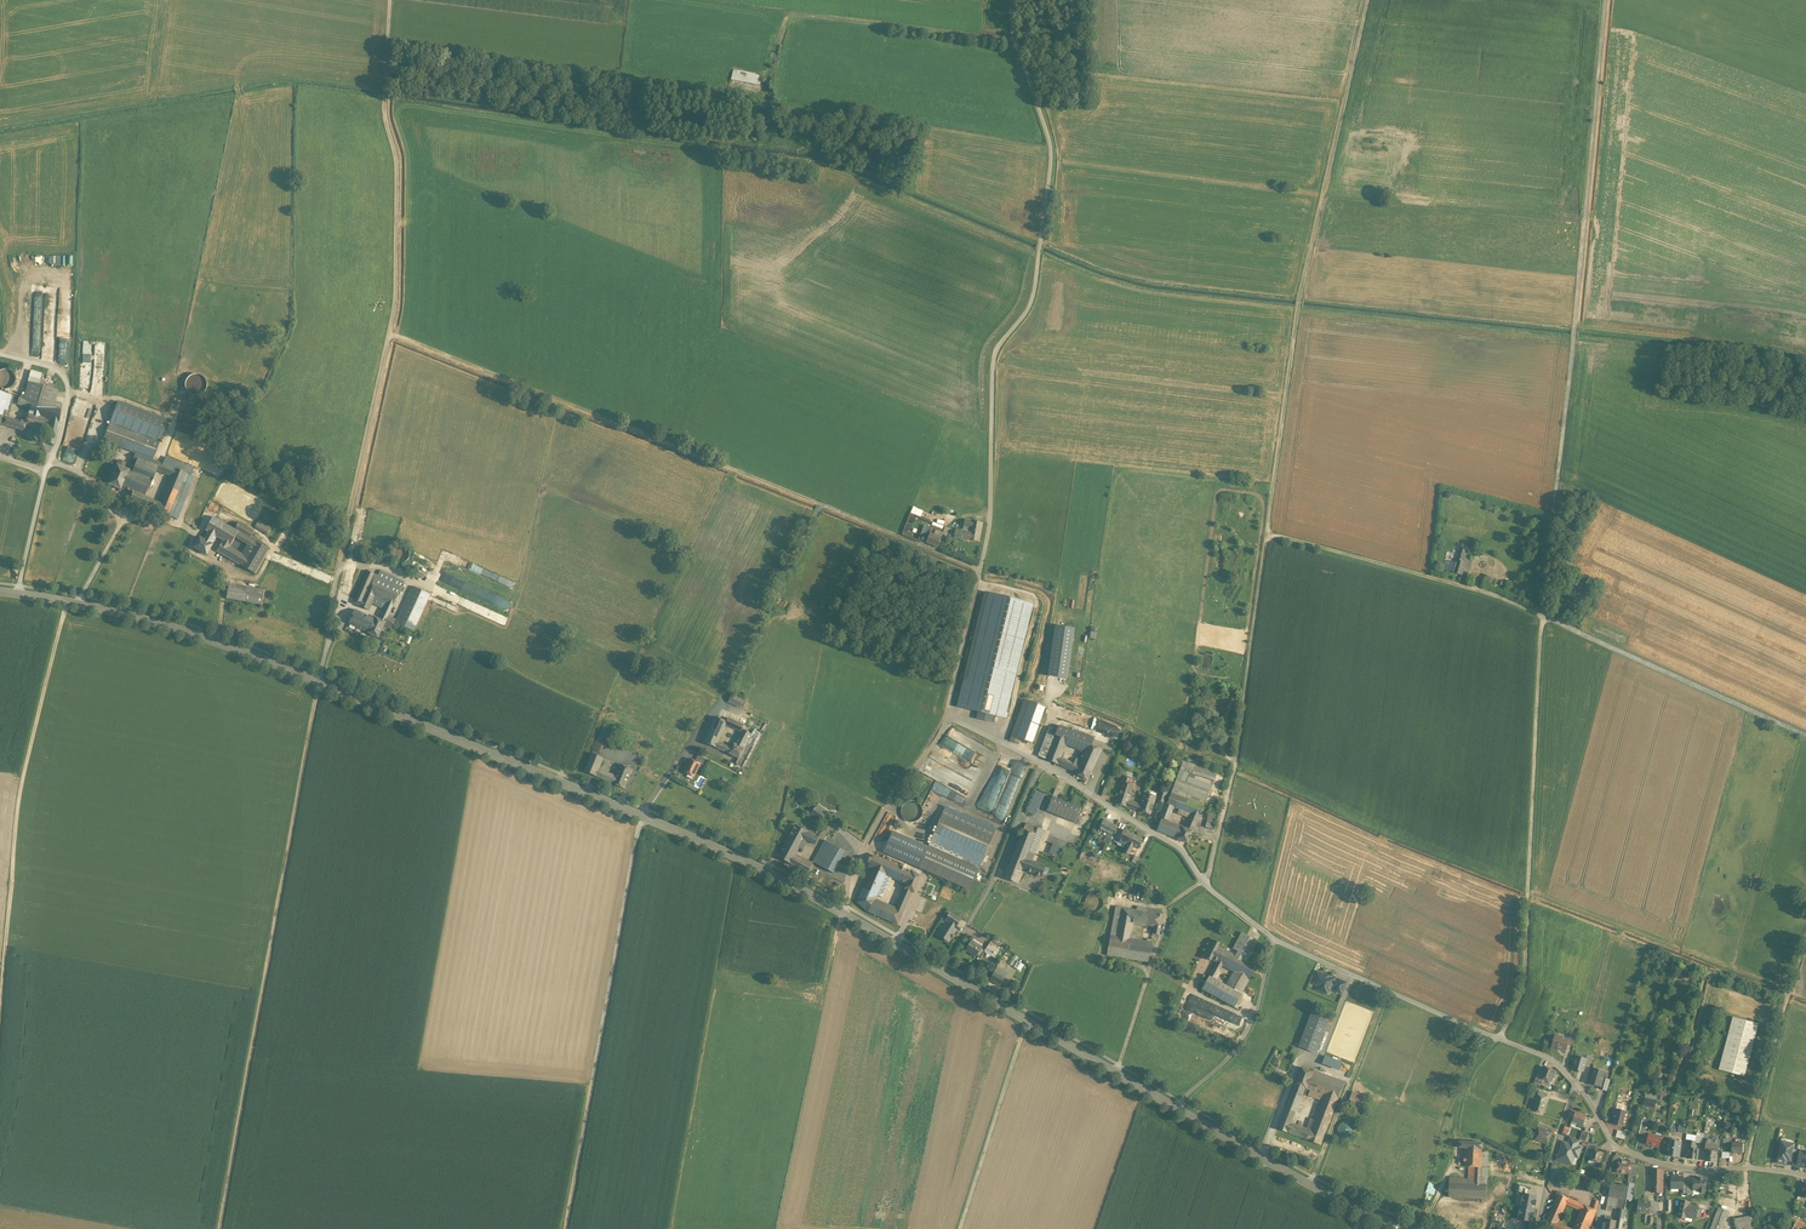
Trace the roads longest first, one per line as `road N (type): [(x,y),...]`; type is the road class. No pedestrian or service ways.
road 1 (track): [(1500,1040),(1523,991),(1541,616),(1605,0)]
road 2 (track): [(982,569),(391,333),(398,170),(386,119),(391,0)]
road 3 (track): [(1805,736),(1507,599),(1267,532),(1233,774),(1206,888)]
road 4 (secondary): [(0,592),(78,604),(248,653),(723,852),(843,914)]
road 5 (residential): [(948,716),(1183,849),(1206,888),(1273,939),(1542,1055),(1577,1083)]
road 6 (secondary): [(843,914),(1304,1181),(1409,1228)]
road 7 (track): [(320,681),(220,1228)]
road 8 (track): [(991,520),(993,371),(1031,303),(1052,161),(1015,39),(1014,0)]
road 9 (track): [(642,817),(567,1228)]
road 10 (track): [(0,1011),(19,794),(67,602)]
road 11 (track): [(1015,39),(795,15),(784,24),(768,98)]
road 12 (track): [(0,354),(54,369),(67,387),(19,586)]
road 13 (residential): [(1577,1083),(1622,1149),(1671,1167),(1805,1176)]
road 14 (track): [(1805,937),(1747,1168)]
road 15 (residential): [(843,914),(850,871),(948,716)]
road 16 (track): [(961,1228),(1028,1022)]
road 17 (residential): [(948,716),(991,520)]
road 18 (residential): [(1537,1228),(1577,1083)]

